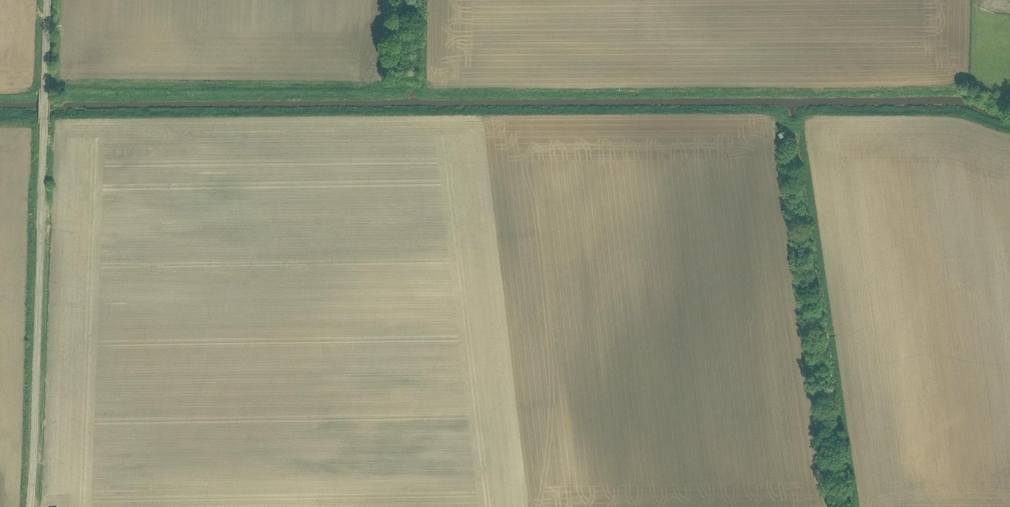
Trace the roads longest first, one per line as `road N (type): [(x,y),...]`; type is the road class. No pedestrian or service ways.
road 1 (unclassified): [(49,0),(30,506)]

